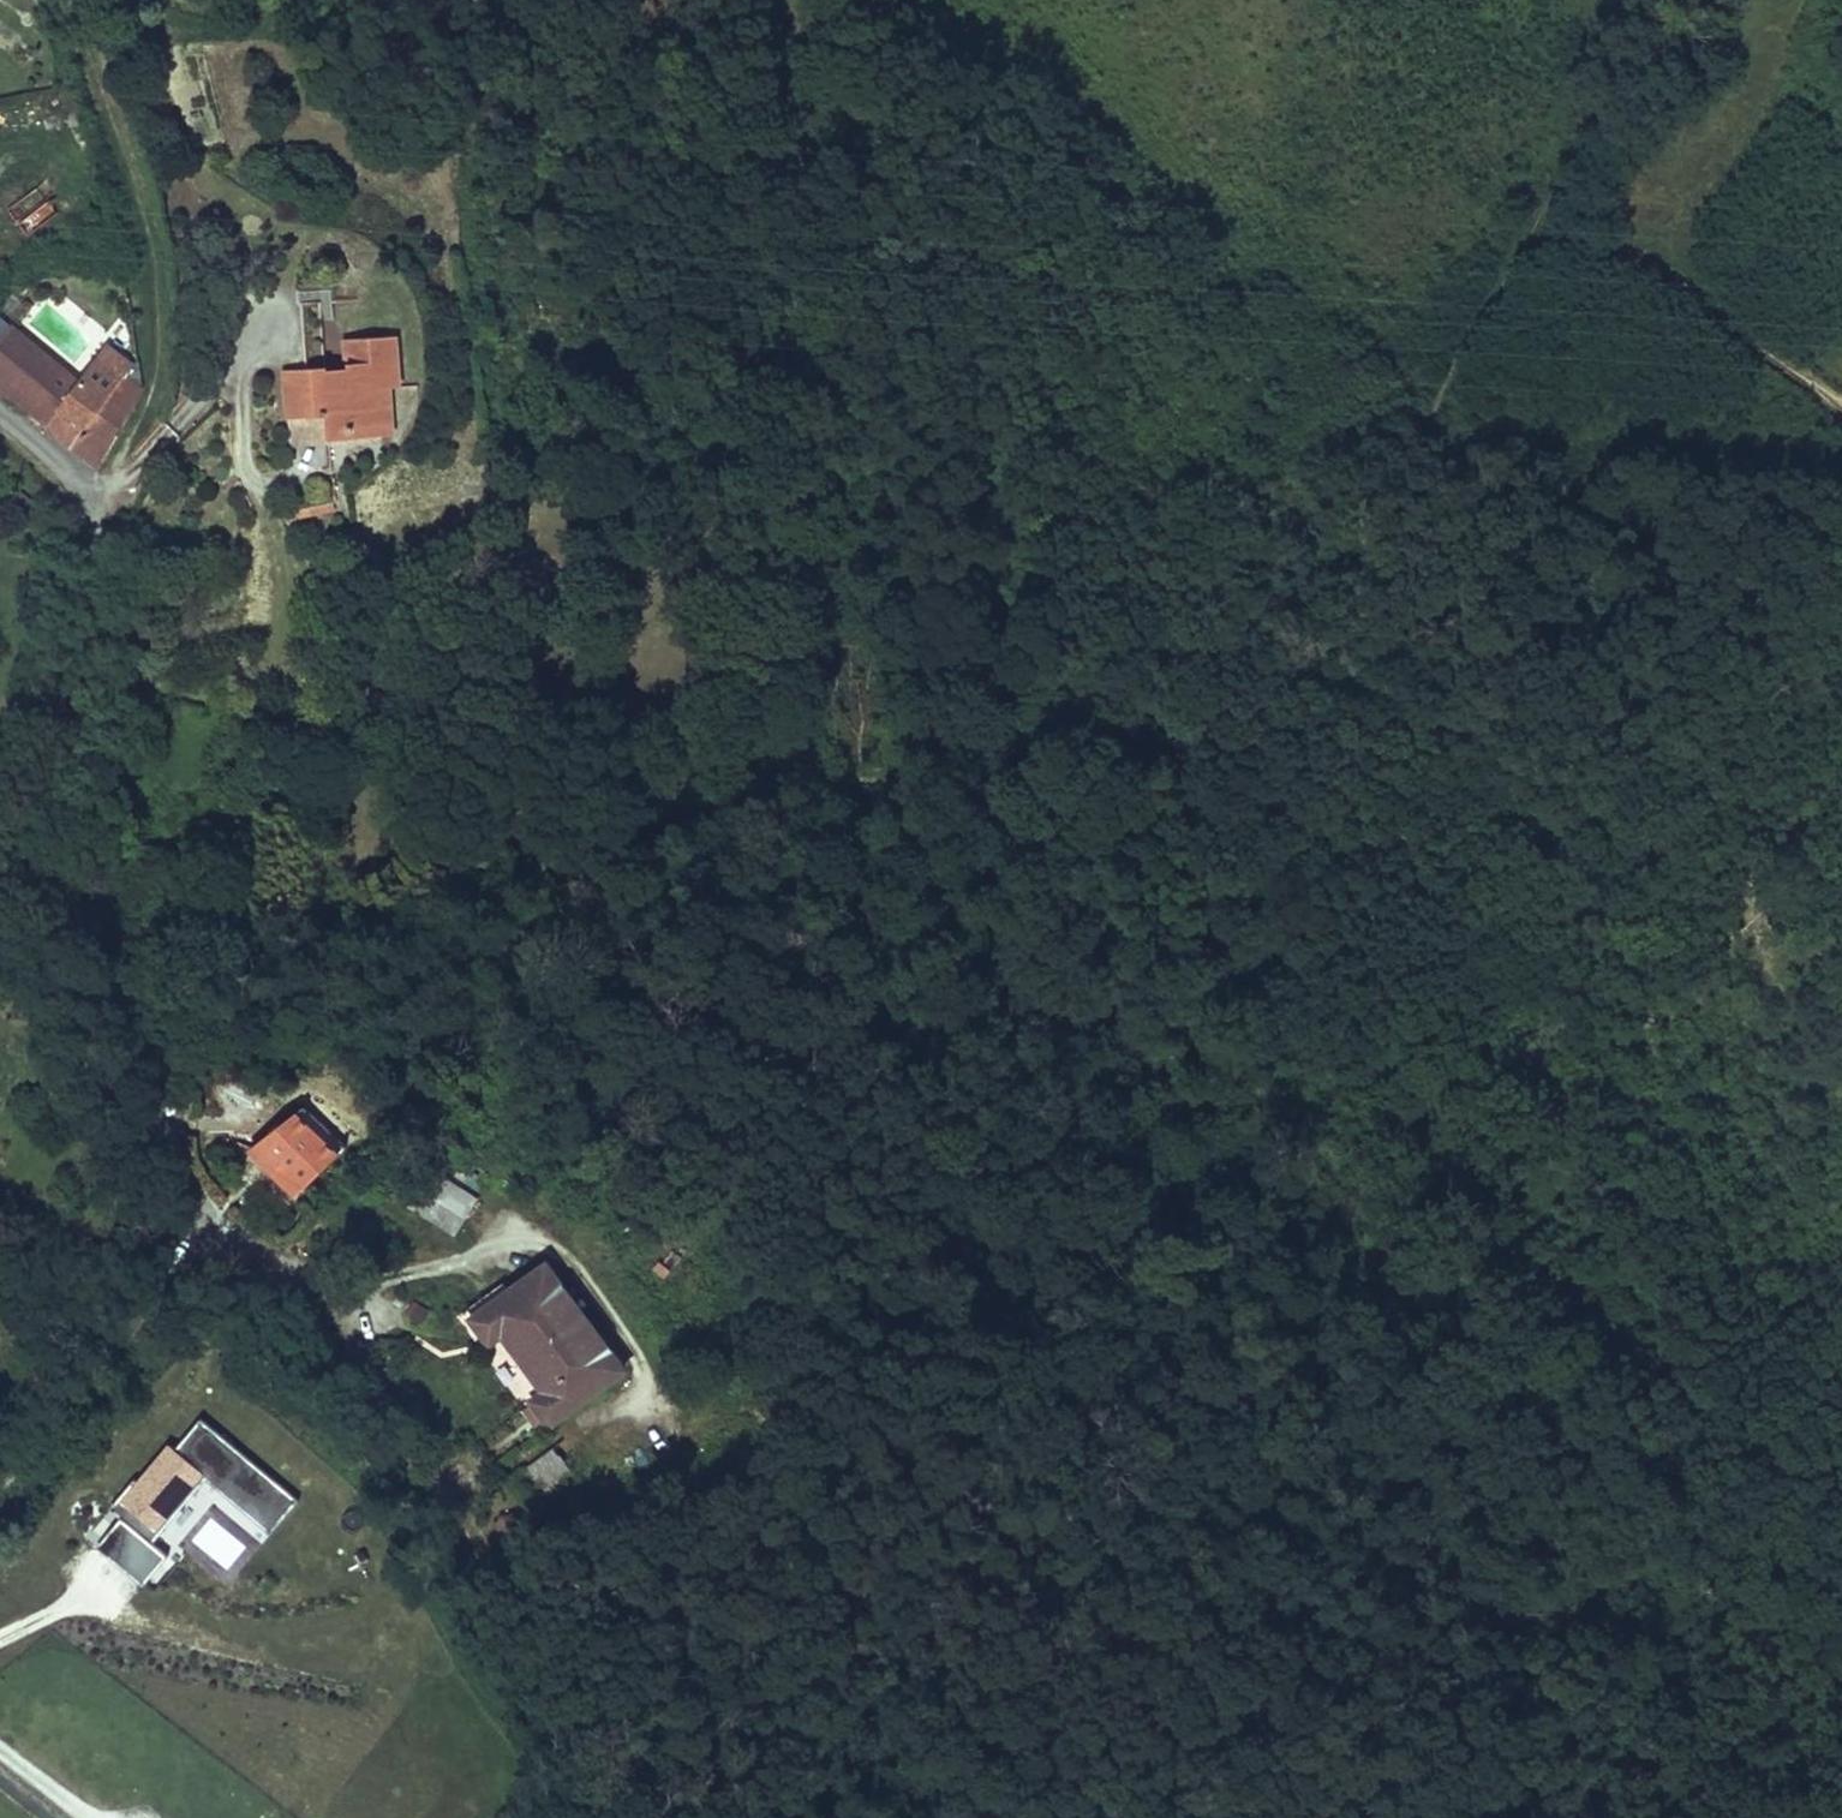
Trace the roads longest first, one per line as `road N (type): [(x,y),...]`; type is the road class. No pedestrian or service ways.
road 1 (residential): [(0,410),(90,496),(95,529),(60,779),(63,845),(123,1052),(188,1192),(196,1262)]
road 2 (track): [(90,496),(151,422),(170,326),(159,211),(79,0)]

